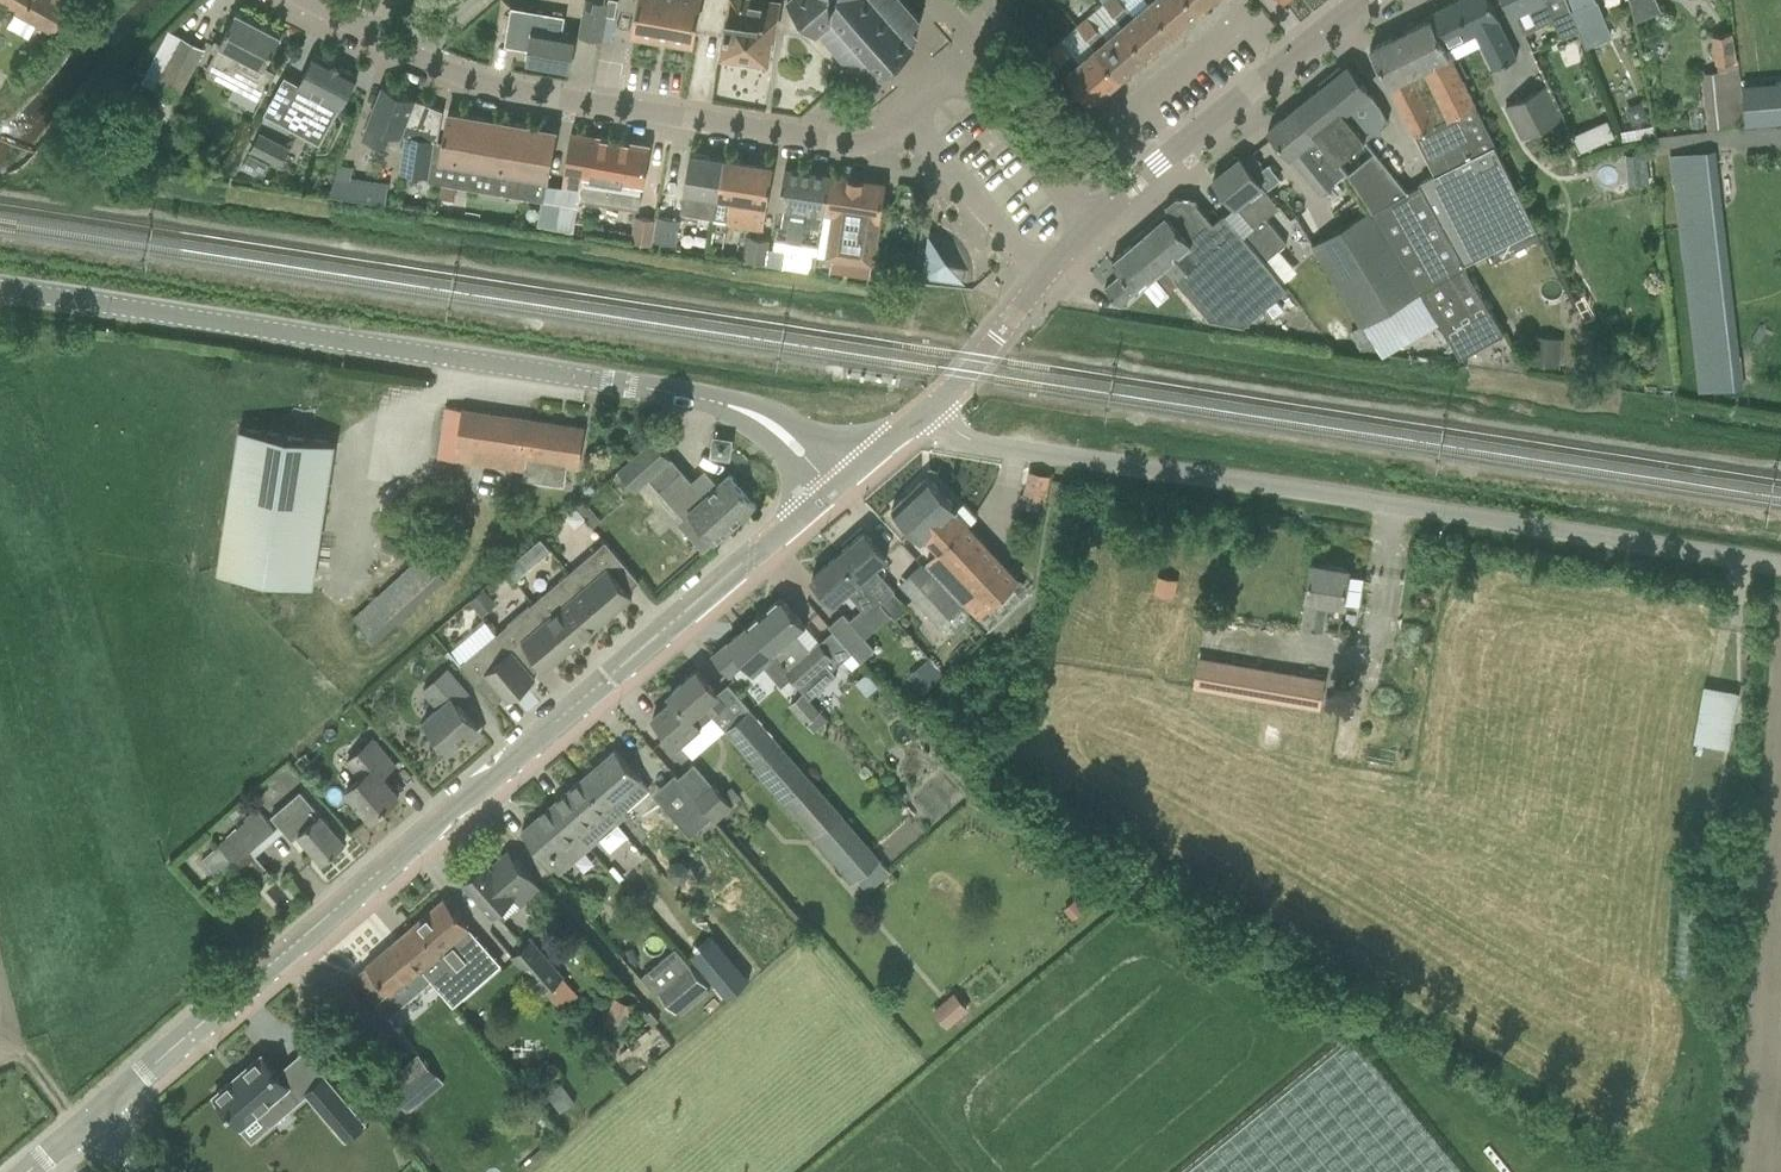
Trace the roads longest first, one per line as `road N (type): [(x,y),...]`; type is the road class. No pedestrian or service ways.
road 1 (unclassified): [(92,1115),(837,485)]
road 2 (tertiary): [(837,485),(763,422),(714,402),(0,288)]
road 3 (unclassified): [(1780,566),(995,447),(928,411)]
road 4 (residential): [(904,118),(878,139),(849,145),(538,96),(423,62),(306,0)]
road 5 (tertiary): [(1090,227),(1218,112),(1362,0)]
road 6 (residential): [(1090,227),(959,73),(904,118)]
road 7 (residential): [(904,118),(1039,282)]
road 8 (tertiary): [(928,411),(1039,282)]

